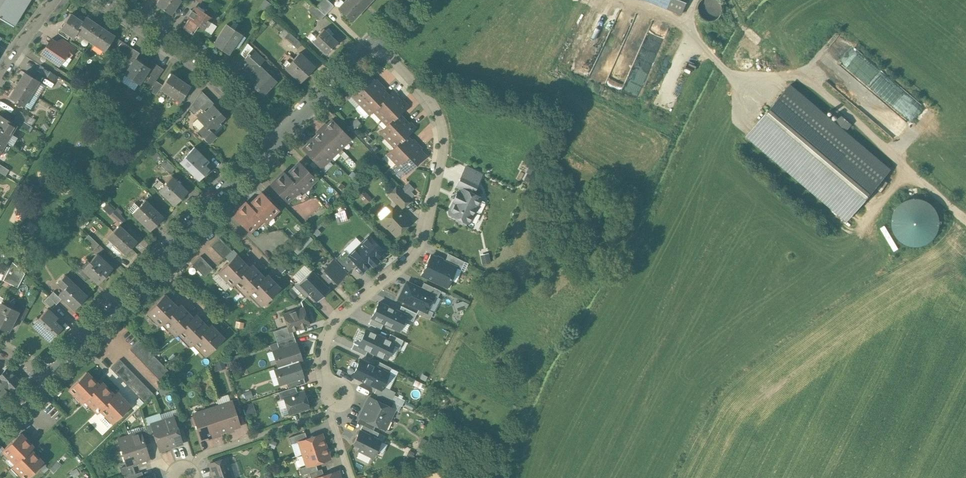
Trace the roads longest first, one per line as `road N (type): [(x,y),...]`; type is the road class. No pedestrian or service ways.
road 1 (residential): [(372,45),(415,79),(439,119),(442,150),(423,243),(369,287),(325,352),(355,477)]
road 2 (tertiary): [(278,133),(42,371)]
road 3 (residential): [(102,0),(278,133)]
road 4 (tertiary): [(372,45),(278,133)]

